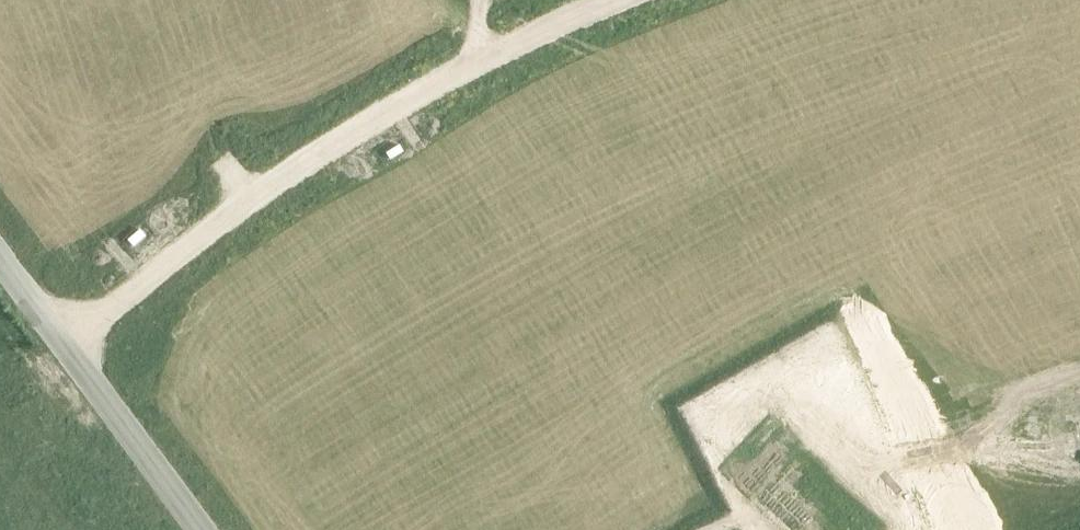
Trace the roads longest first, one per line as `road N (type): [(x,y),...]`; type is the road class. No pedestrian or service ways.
road 1 (unclassified): [(60,346),(241,203),(331,145),(609,0)]
road 2 (track): [(594,529),(899,403),(1079,402)]
road 3 (unclassified): [(60,346),(198,529)]

